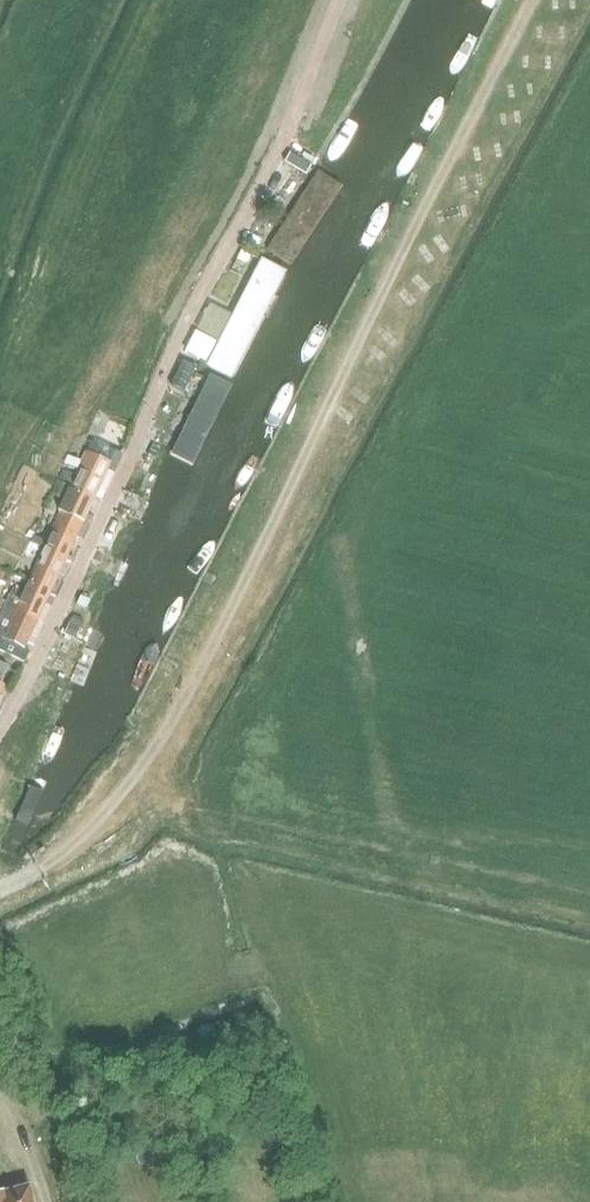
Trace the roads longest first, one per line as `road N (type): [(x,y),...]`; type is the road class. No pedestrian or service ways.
road 1 (track): [(0,889),(98,820),(172,721),(531,0)]

